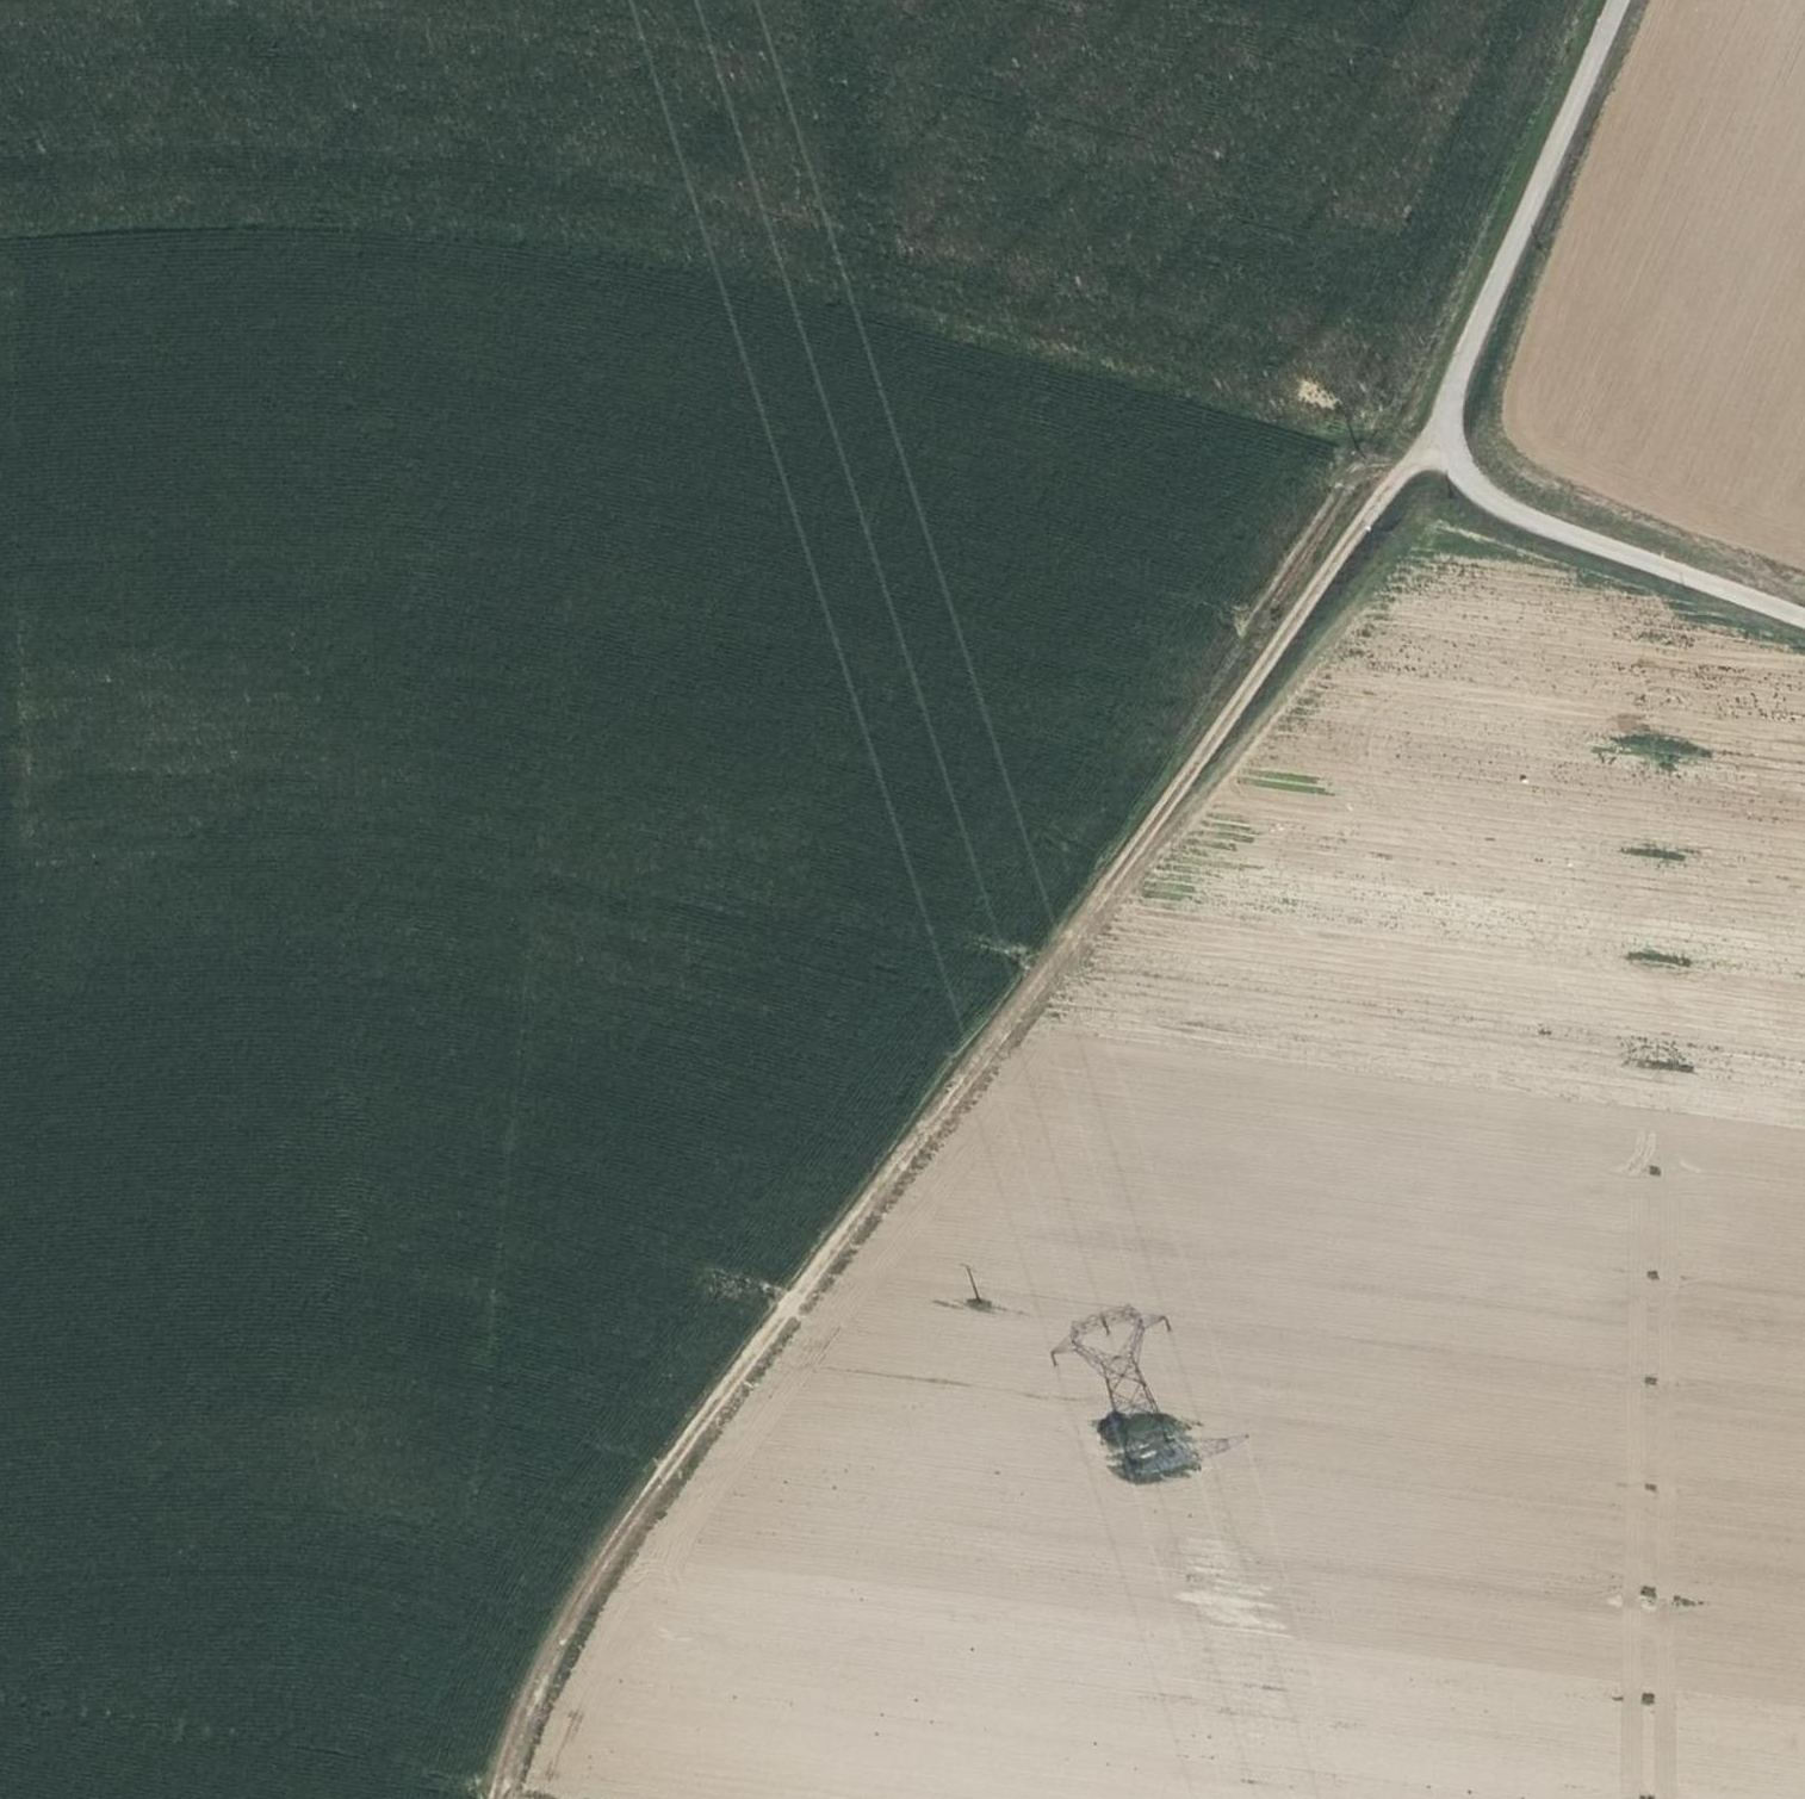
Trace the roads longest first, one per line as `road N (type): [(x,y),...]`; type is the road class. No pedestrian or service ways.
road 1 (track): [(497,1798),(639,1514),(1453,433)]
road 2 (unclassified): [(1804,622),(1486,506),(1453,433),(1485,335),(1629,0)]

